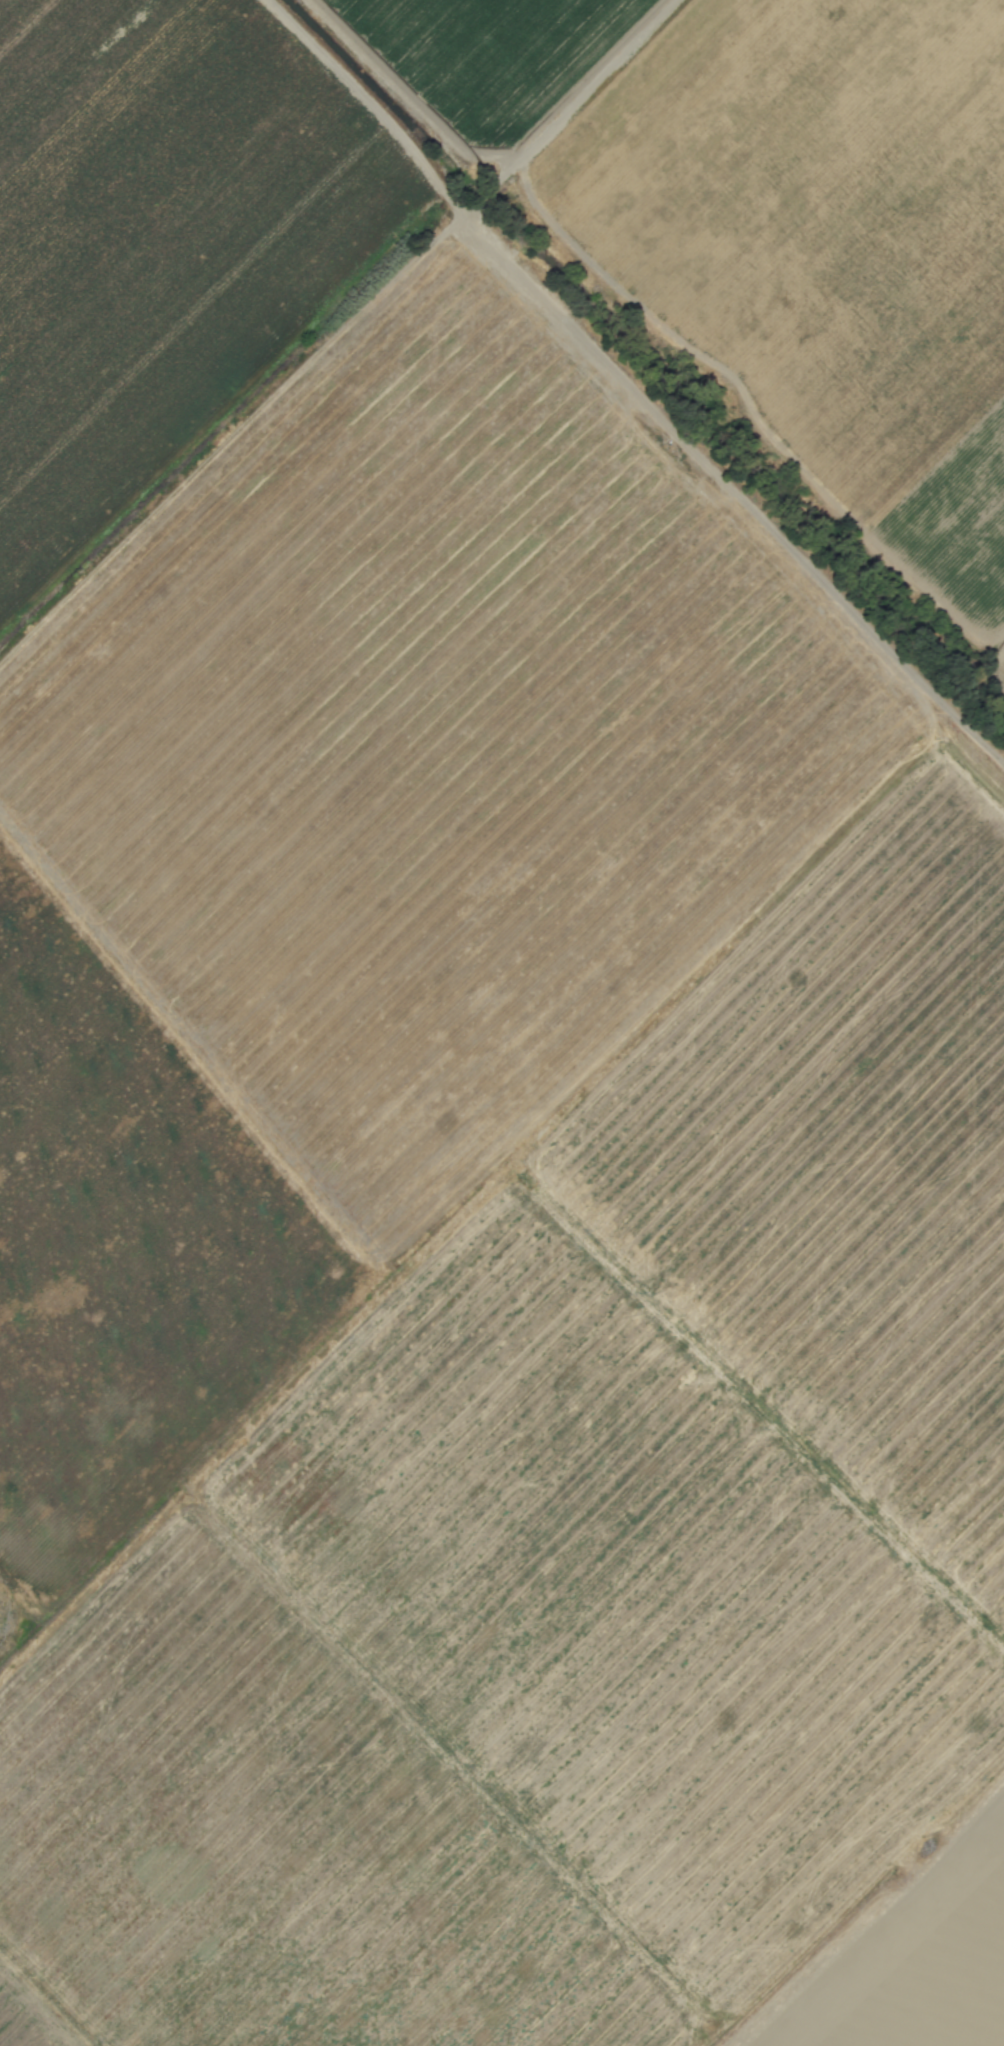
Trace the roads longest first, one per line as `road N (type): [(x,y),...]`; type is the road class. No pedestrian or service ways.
road 1 (residential): [(1003,765),(466,221),(417,154),(266,0)]
road 2 (residential): [(466,221),(682,0)]

